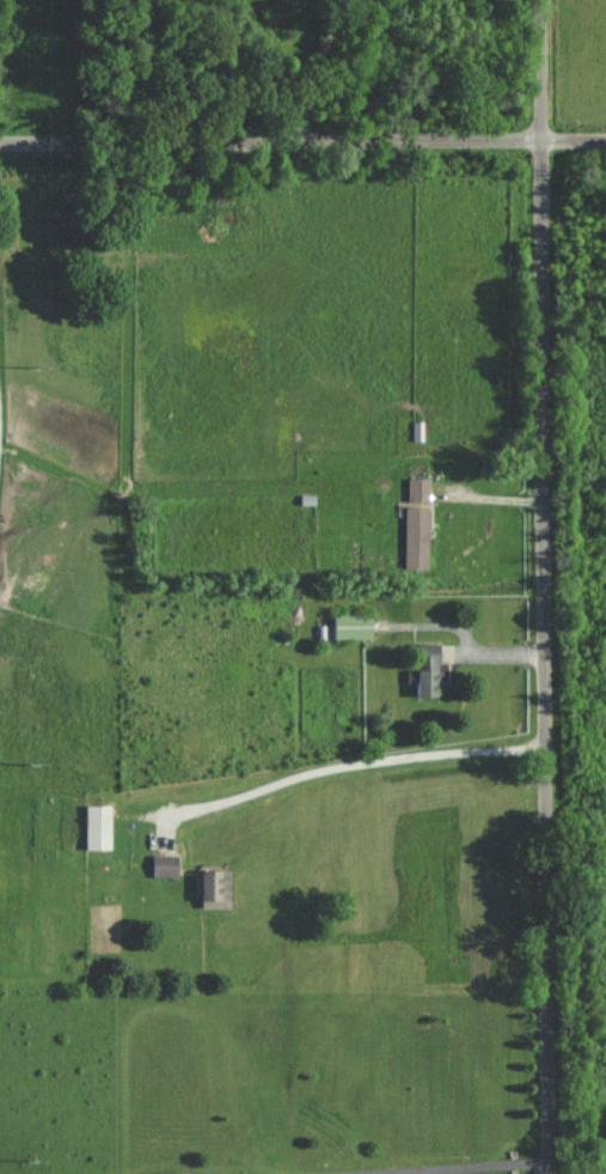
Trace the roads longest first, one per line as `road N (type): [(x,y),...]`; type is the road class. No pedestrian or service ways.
road 1 (residential): [(544,0),(549,1173)]
road 2 (residential): [(605,135),(0,137)]

